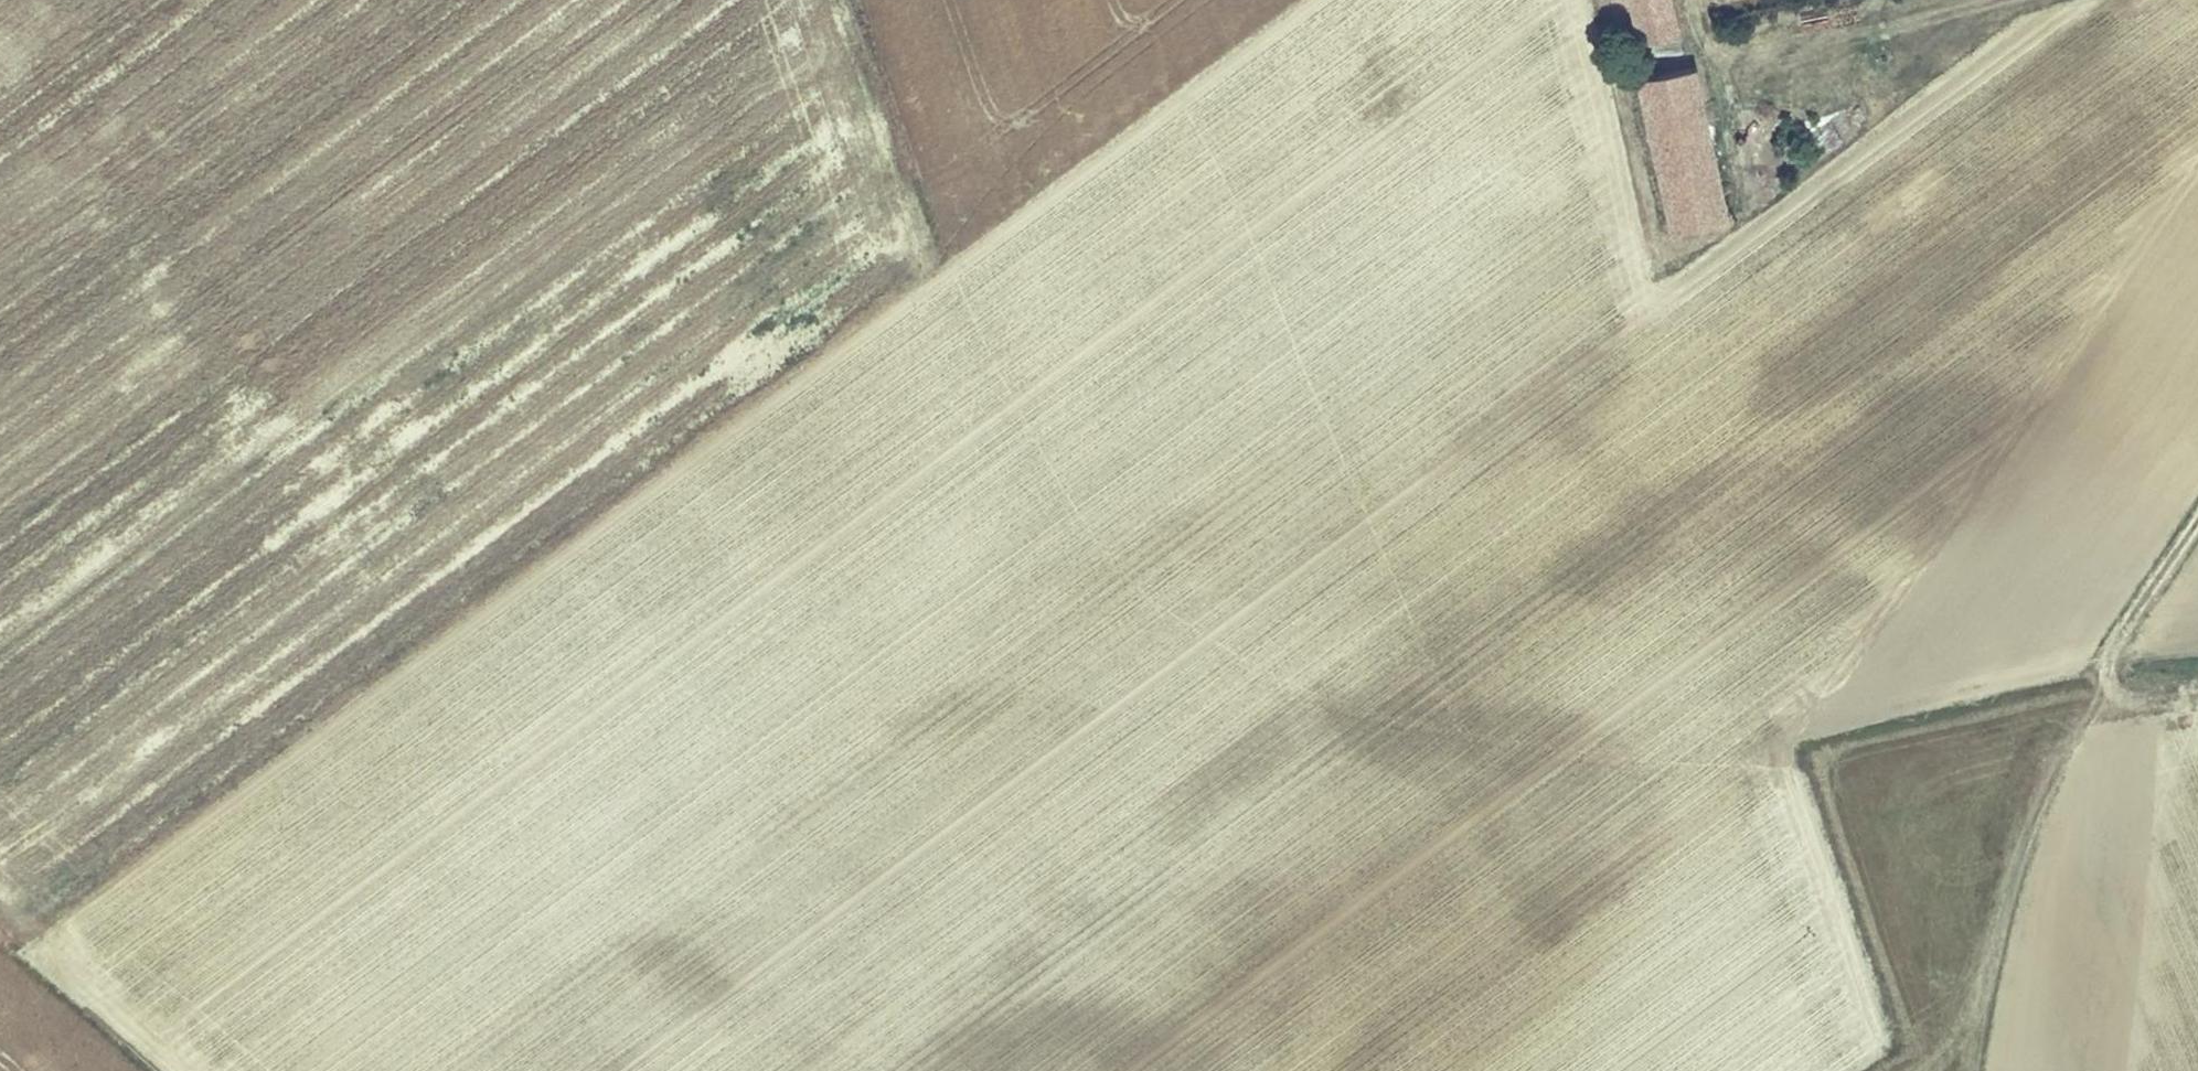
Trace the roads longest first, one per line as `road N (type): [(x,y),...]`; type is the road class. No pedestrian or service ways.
road 1 (track): [(342,340),(118,0)]
road 2 (track): [(2109,657),(2197,526)]

